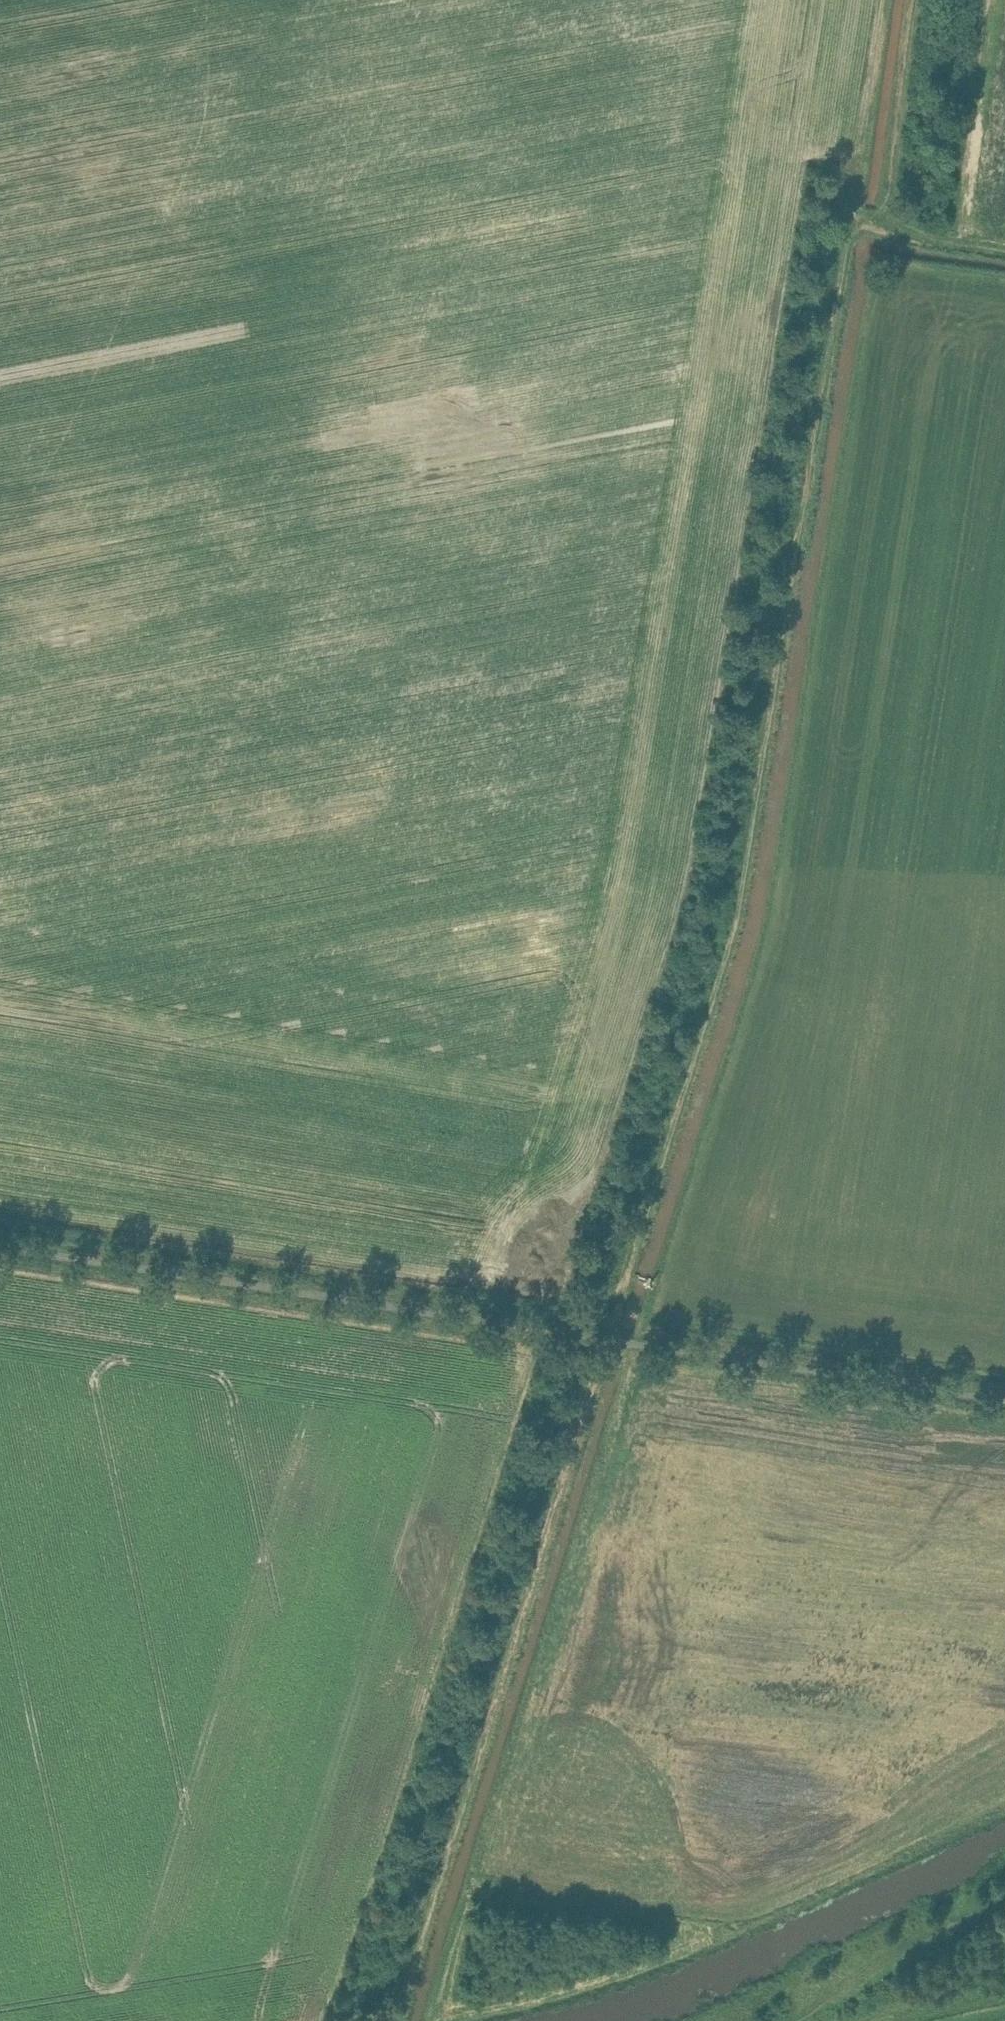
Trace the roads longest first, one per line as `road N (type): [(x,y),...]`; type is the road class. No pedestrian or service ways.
road 1 (track): [(886,226),(919,0)]

